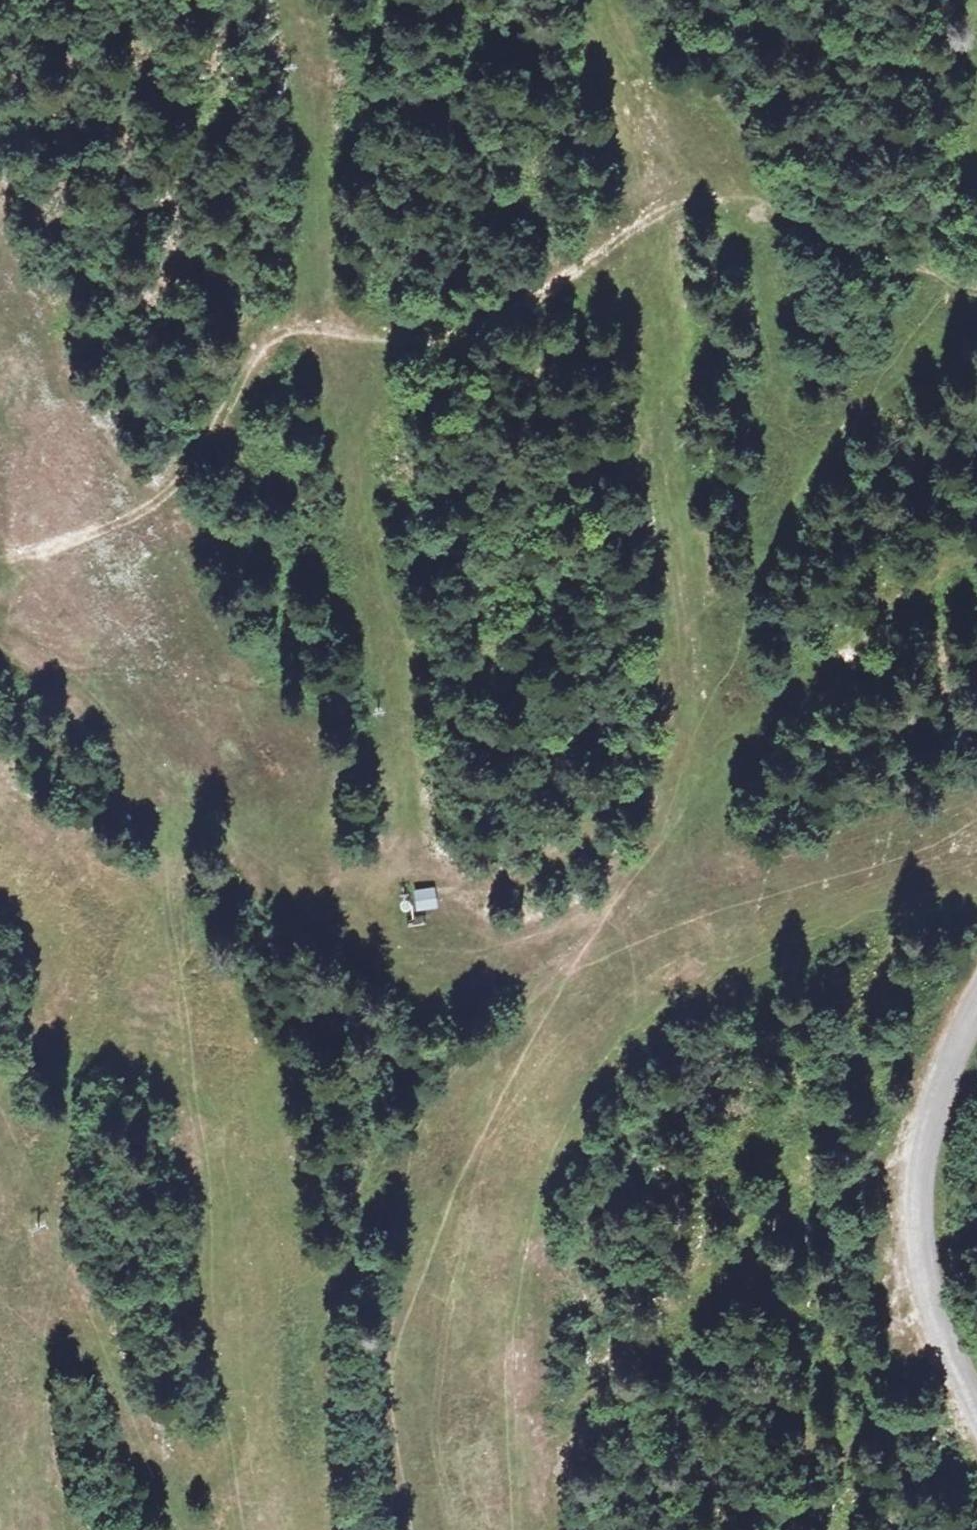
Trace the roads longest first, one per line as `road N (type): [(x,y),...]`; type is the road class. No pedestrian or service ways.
road 1 (track): [(0,551),(97,533),(154,507),(194,469),(227,412),(294,338),(351,333),(413,346),(481,325),(648,218),(702,195),(751,197),(857,227),(976,278)]
road 2 (unclassified): [(976,1410),(925,1274),(919,1205),(923,1142),(939,1082),(976,1003)]

